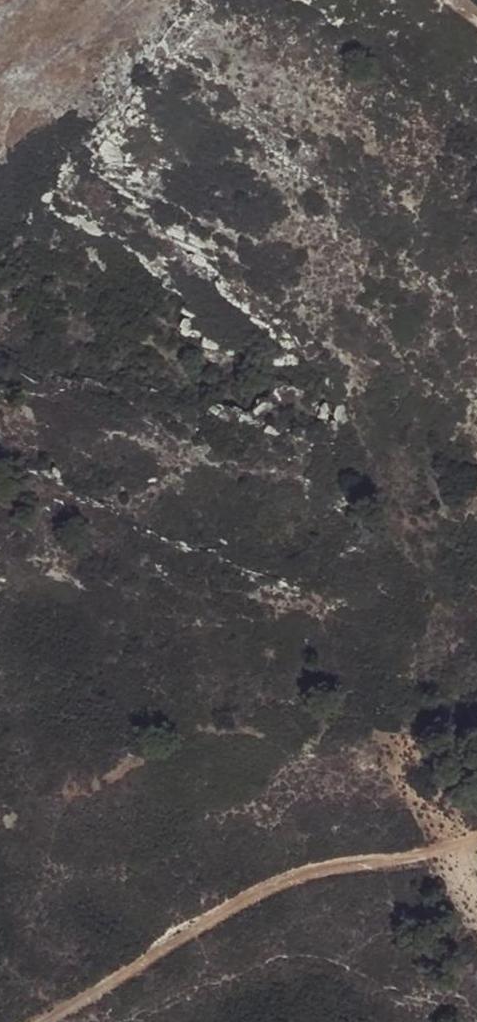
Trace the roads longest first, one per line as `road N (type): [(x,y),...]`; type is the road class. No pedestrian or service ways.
road 1 (track): [(476,837),(247,881),(45,1021)]

